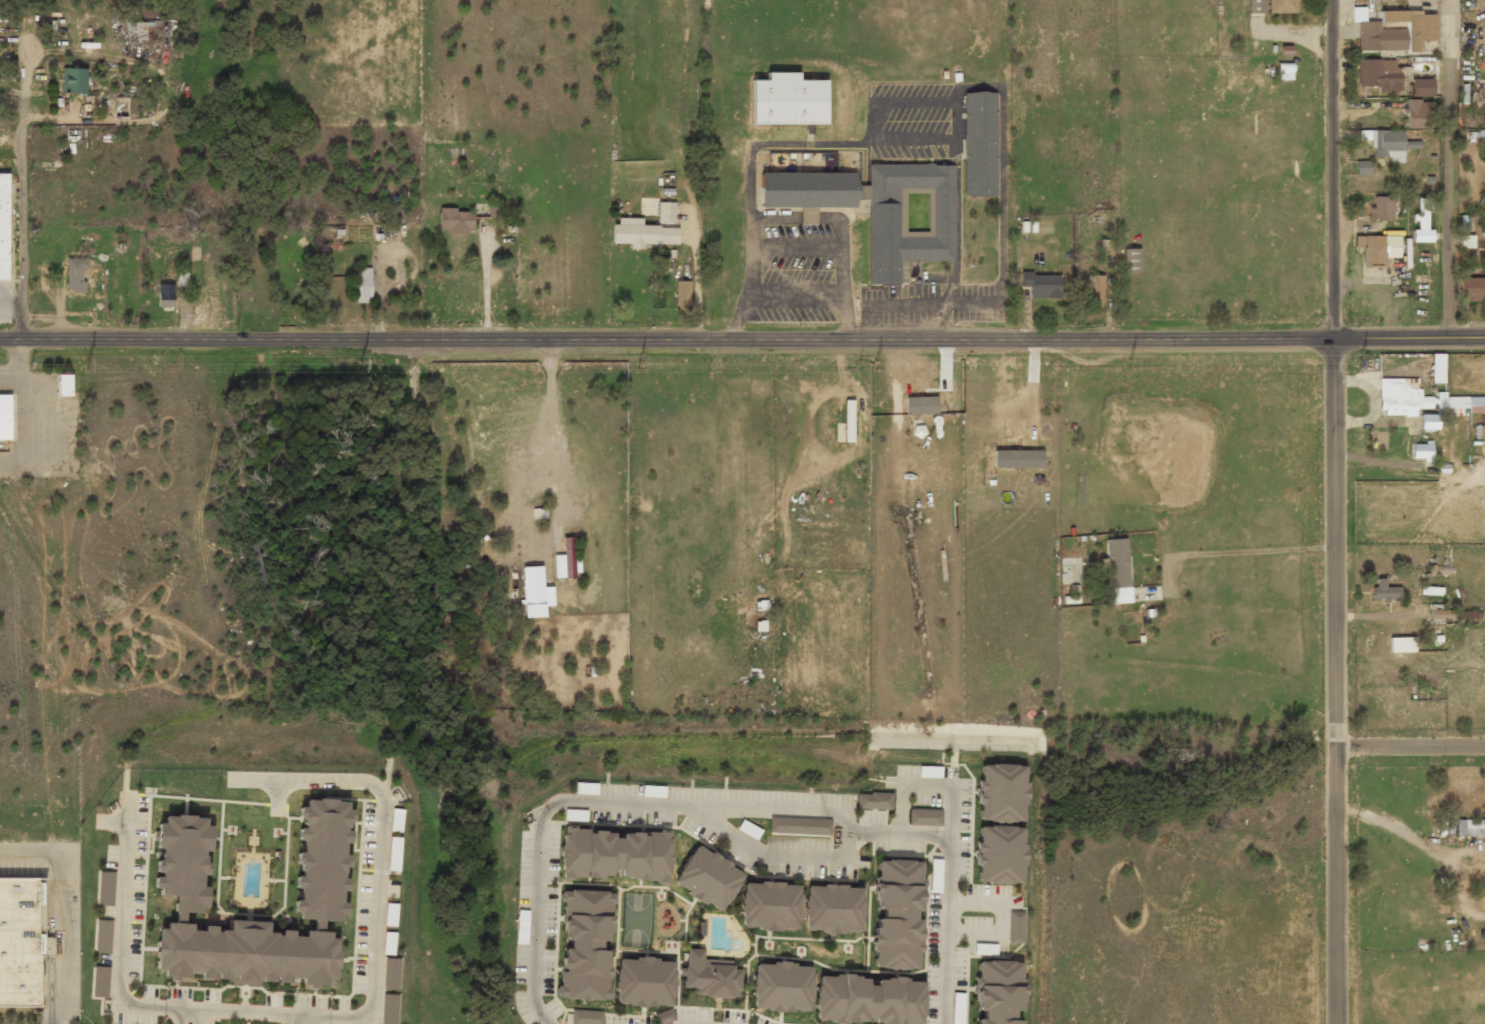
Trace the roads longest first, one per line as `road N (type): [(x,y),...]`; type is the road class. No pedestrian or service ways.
road 1 (secondary): [(0,340),(1484,338)]
road 2 (residential): [(1336,1023),(1333,0)]
road 3 (residential): [(903,836),(854,835),(844,858),(764,855),(693,809),(556,803),(537,831),(530,991),(547,1023)]
road 4 (residential): [(1447,338),(1452,0)]
road 5 (residential): [(35,340),(35,80)]
road 6 (residential): [(903,836),(903,792),(920,783),(947,789),(953,804),(946,838),(903,836)]
road 7 (residential): [(1334,747),(1484,746)]

